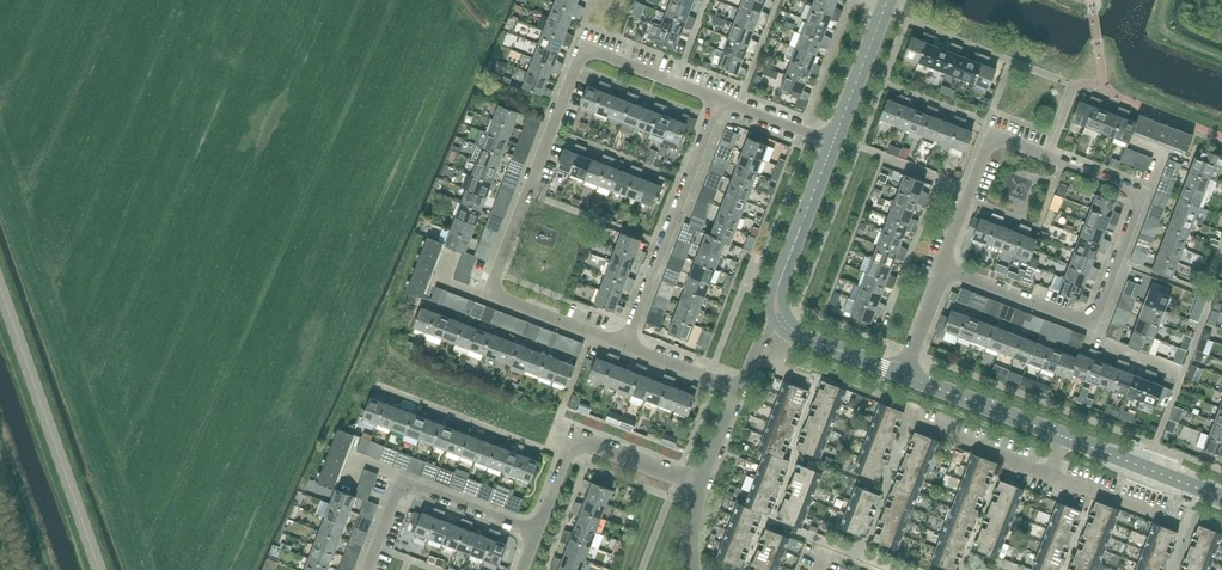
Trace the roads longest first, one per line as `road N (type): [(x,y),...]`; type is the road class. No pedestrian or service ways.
road 1 (residential): [(627,346),(485,295),(580,45),(726,100)]
road 2 (residential): [(942,267),(1092,322),(1117,259),(1141,191),(992,136)]
road 3 (tertiary): [(1221,496),(902,374)]
road 4 (tertiary): [(100,569),(0,289)]
road 5 (residential): [(627,346),(726,100)]
road 6 (residential): [(536,532),(564,457),(584,440),(703,484)]
road 7 (residential): [(367,569),(406,485),(536,532)]
road 8 (tertiary): [(783,323),(779,292),(833,143)]
road 9 (tertiary): [(833,143),(887,0)]
road 10 (residential): [(942,267),(992,136)]
road 11 (residential): [(740,389),(627,346)]

